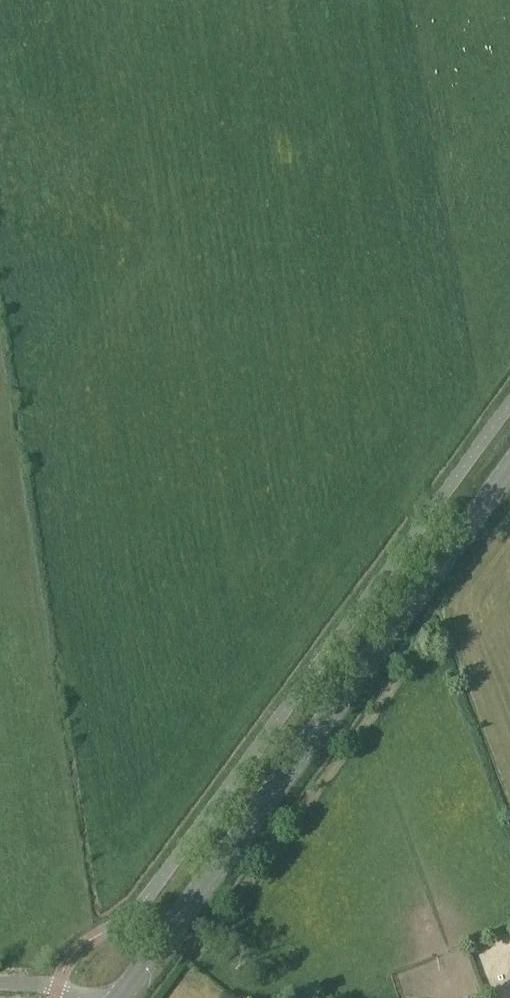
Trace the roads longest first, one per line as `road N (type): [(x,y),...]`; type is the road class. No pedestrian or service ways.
road 1 (secondary): [(120,997),(509,467)]

